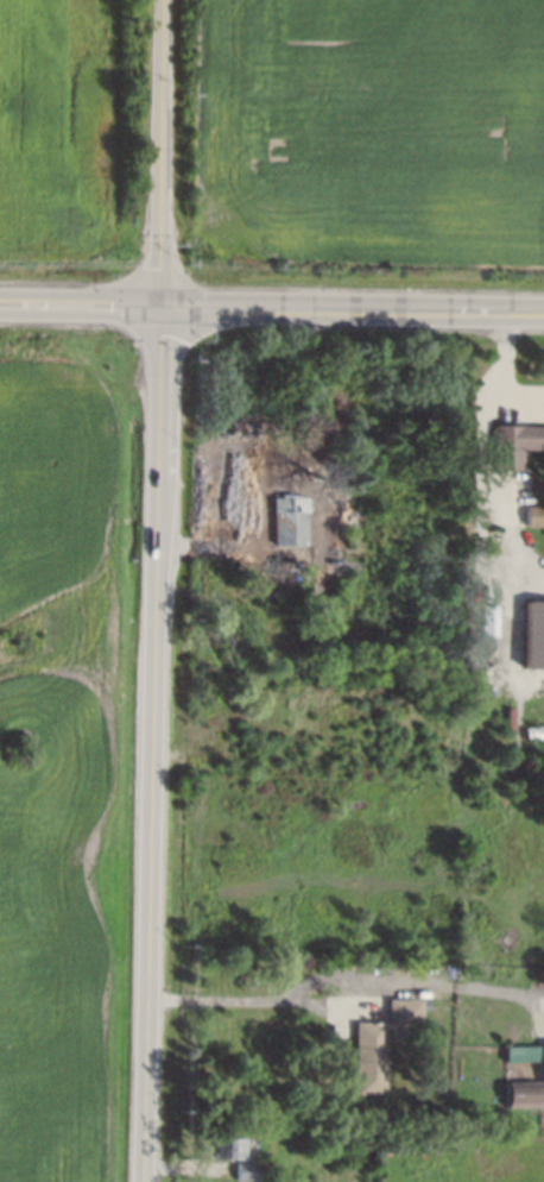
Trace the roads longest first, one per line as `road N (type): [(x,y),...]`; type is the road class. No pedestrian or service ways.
road 1 (tertiary): [(168,0),(145,1181)]
road 2 (primary): [(162,308),(543,314)]
road 3 (primary): [(0,306),(162,308)]

